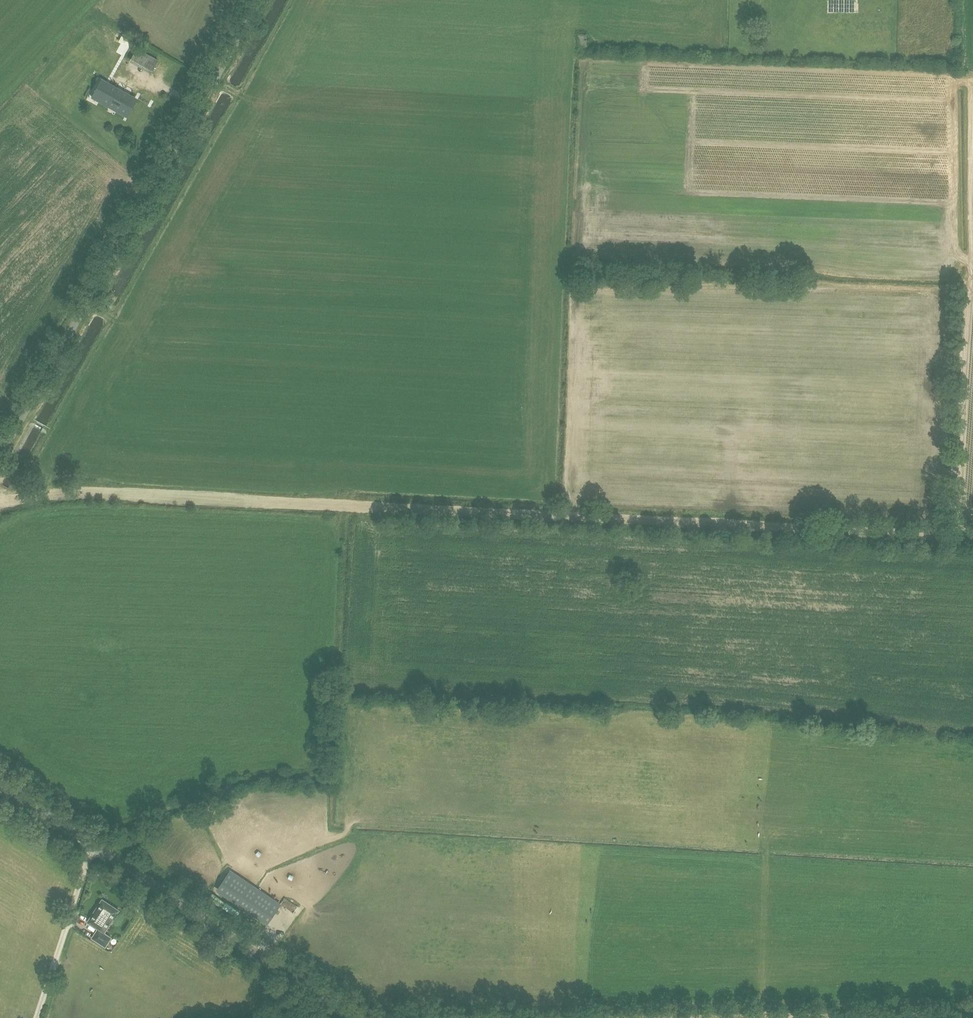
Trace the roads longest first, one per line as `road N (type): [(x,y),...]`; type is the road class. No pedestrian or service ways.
road 1 (track): [(0,497),(110,488),(972,535)]
road 2 (unclassified): [(0,460),(260,0)]
road 3 (unclassified): [(354,1017),(0,783)]
road 4 (track): [(707,1017),(972,1013)]

